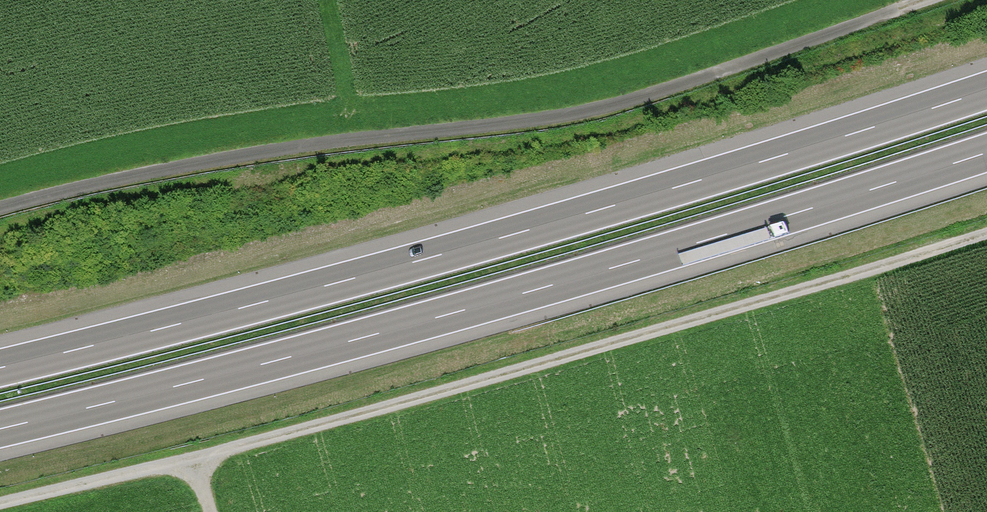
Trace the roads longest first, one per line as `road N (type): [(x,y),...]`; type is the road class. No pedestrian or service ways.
road 1 (motorway): [(986,90),(517,234),(0,368)]
road 2 (motorway): [(0,429),(510,298),(986,152)]
road 3 (track): [(0,504),(526,369),(986,233)]
road 4 (track): [(934,0),(614,105),(263,152),(0,208)]

